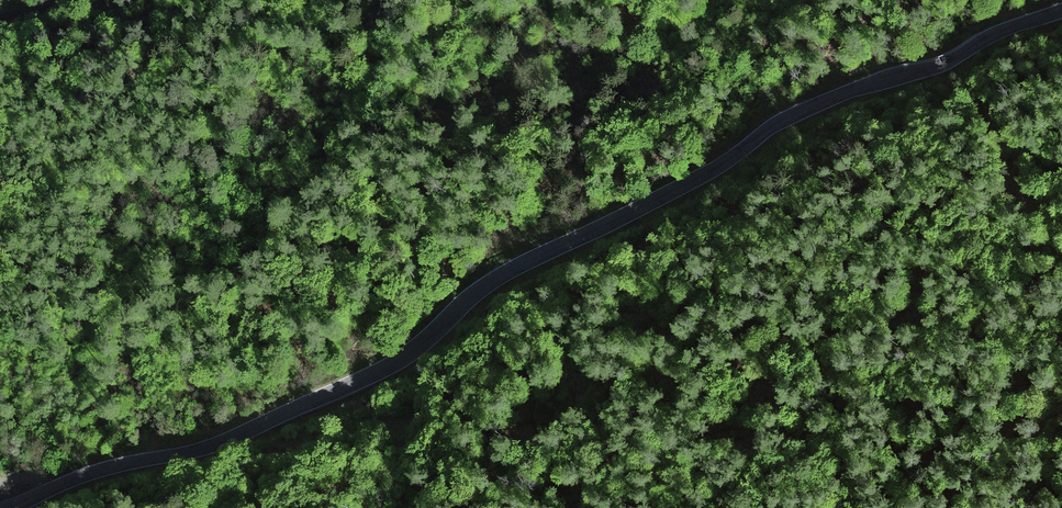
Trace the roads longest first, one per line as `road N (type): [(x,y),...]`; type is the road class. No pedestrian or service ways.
road 1 (tertiary): [(14,507),(97,472),(216,445),(359,382),(421,346),(498,278),(686,185),(781,122),(942,66),(1005,30),(1061,12)]
road 2 (trunk): [(905,0),(490,268),(279,380),(0,486)]

